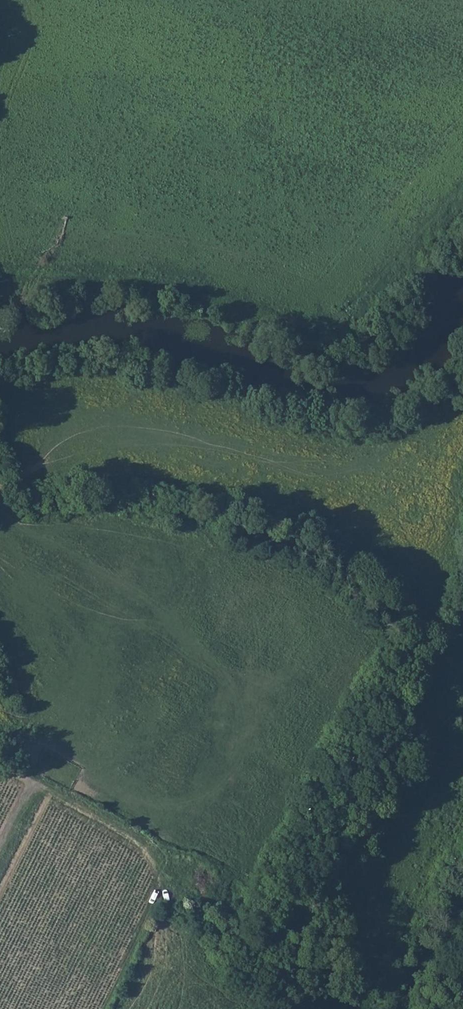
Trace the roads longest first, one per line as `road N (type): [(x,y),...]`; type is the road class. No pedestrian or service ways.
road 1 (track): [(0,836),(29,777),(0,691)]

